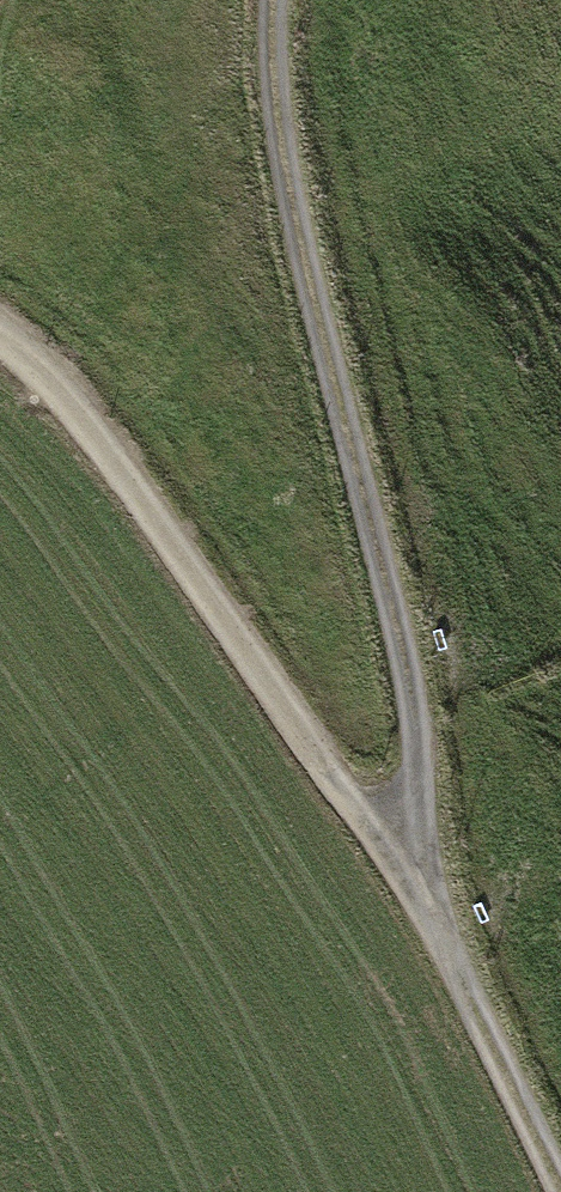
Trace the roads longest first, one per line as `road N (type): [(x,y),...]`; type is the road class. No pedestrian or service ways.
road 1 (track): [(401,847),(416,789),(418,716),(282,141),(275,0)]
road 2 (track): [(0,340),(57,392),(129,484),(327,775),(401,847)]
road 3 (track): [(560,1191),(401,847)]

